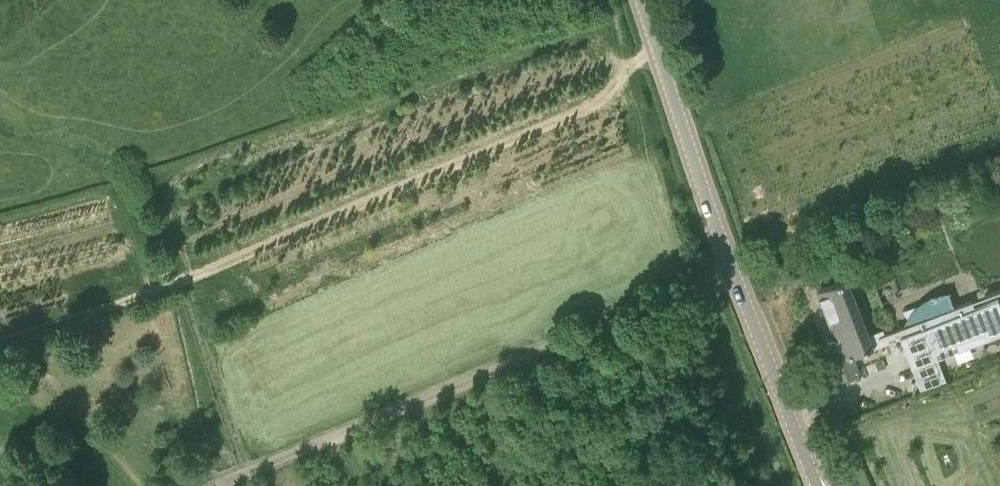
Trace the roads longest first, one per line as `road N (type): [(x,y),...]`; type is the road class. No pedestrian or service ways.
road 1 (tertiary): [(818,485),(711,210),(642,0)]

